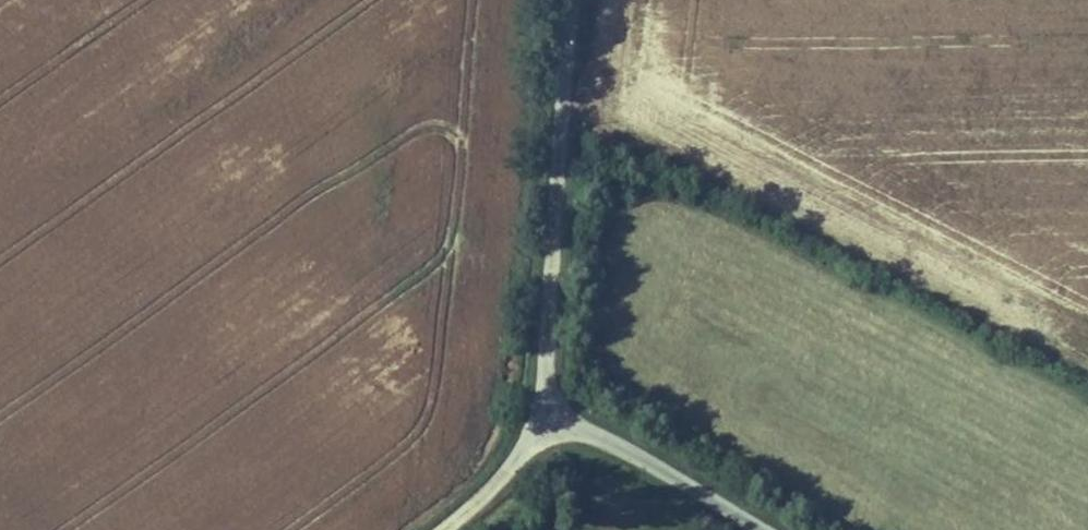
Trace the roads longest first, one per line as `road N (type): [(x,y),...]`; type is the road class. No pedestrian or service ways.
road 1 (unclassified): [(541,417),(572,0)]
road 2 (unclassified): [(541,417),(609,441),(757,529)]
road 3 (unclassified): [(446,529),(516,460),(541,417)]

